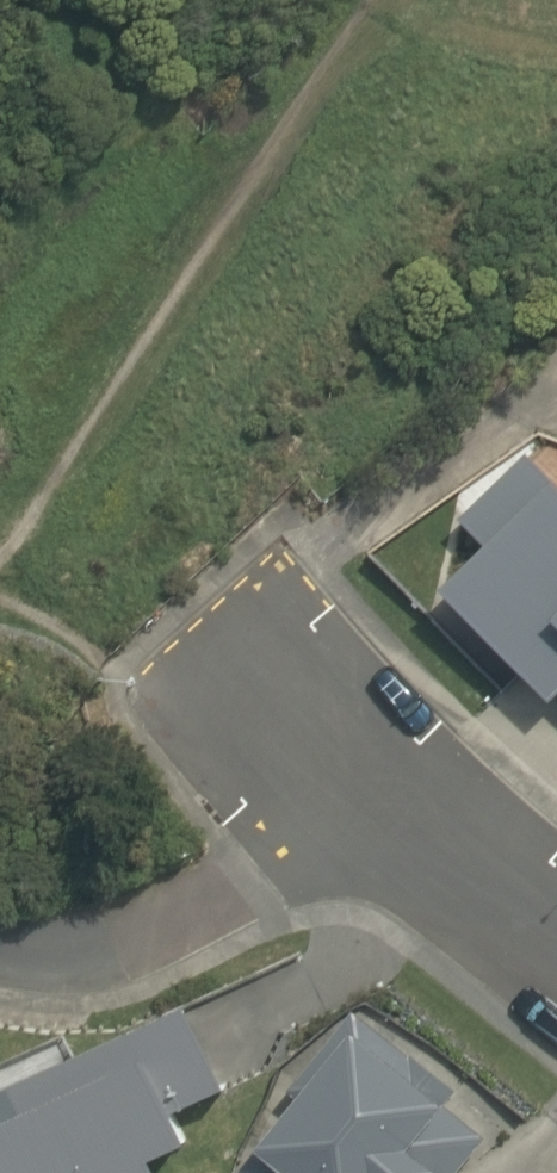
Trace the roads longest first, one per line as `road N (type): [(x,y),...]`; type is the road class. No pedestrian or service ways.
road 1 (track): [(364,0),(52,493),(0,547)]
road 2 (residential): [(556,936),(355,784),(191,610)]
road 3 (track): [(191,610),(117,671),(0,606)]
road 4 (track): [(556,67),(362,3)]

